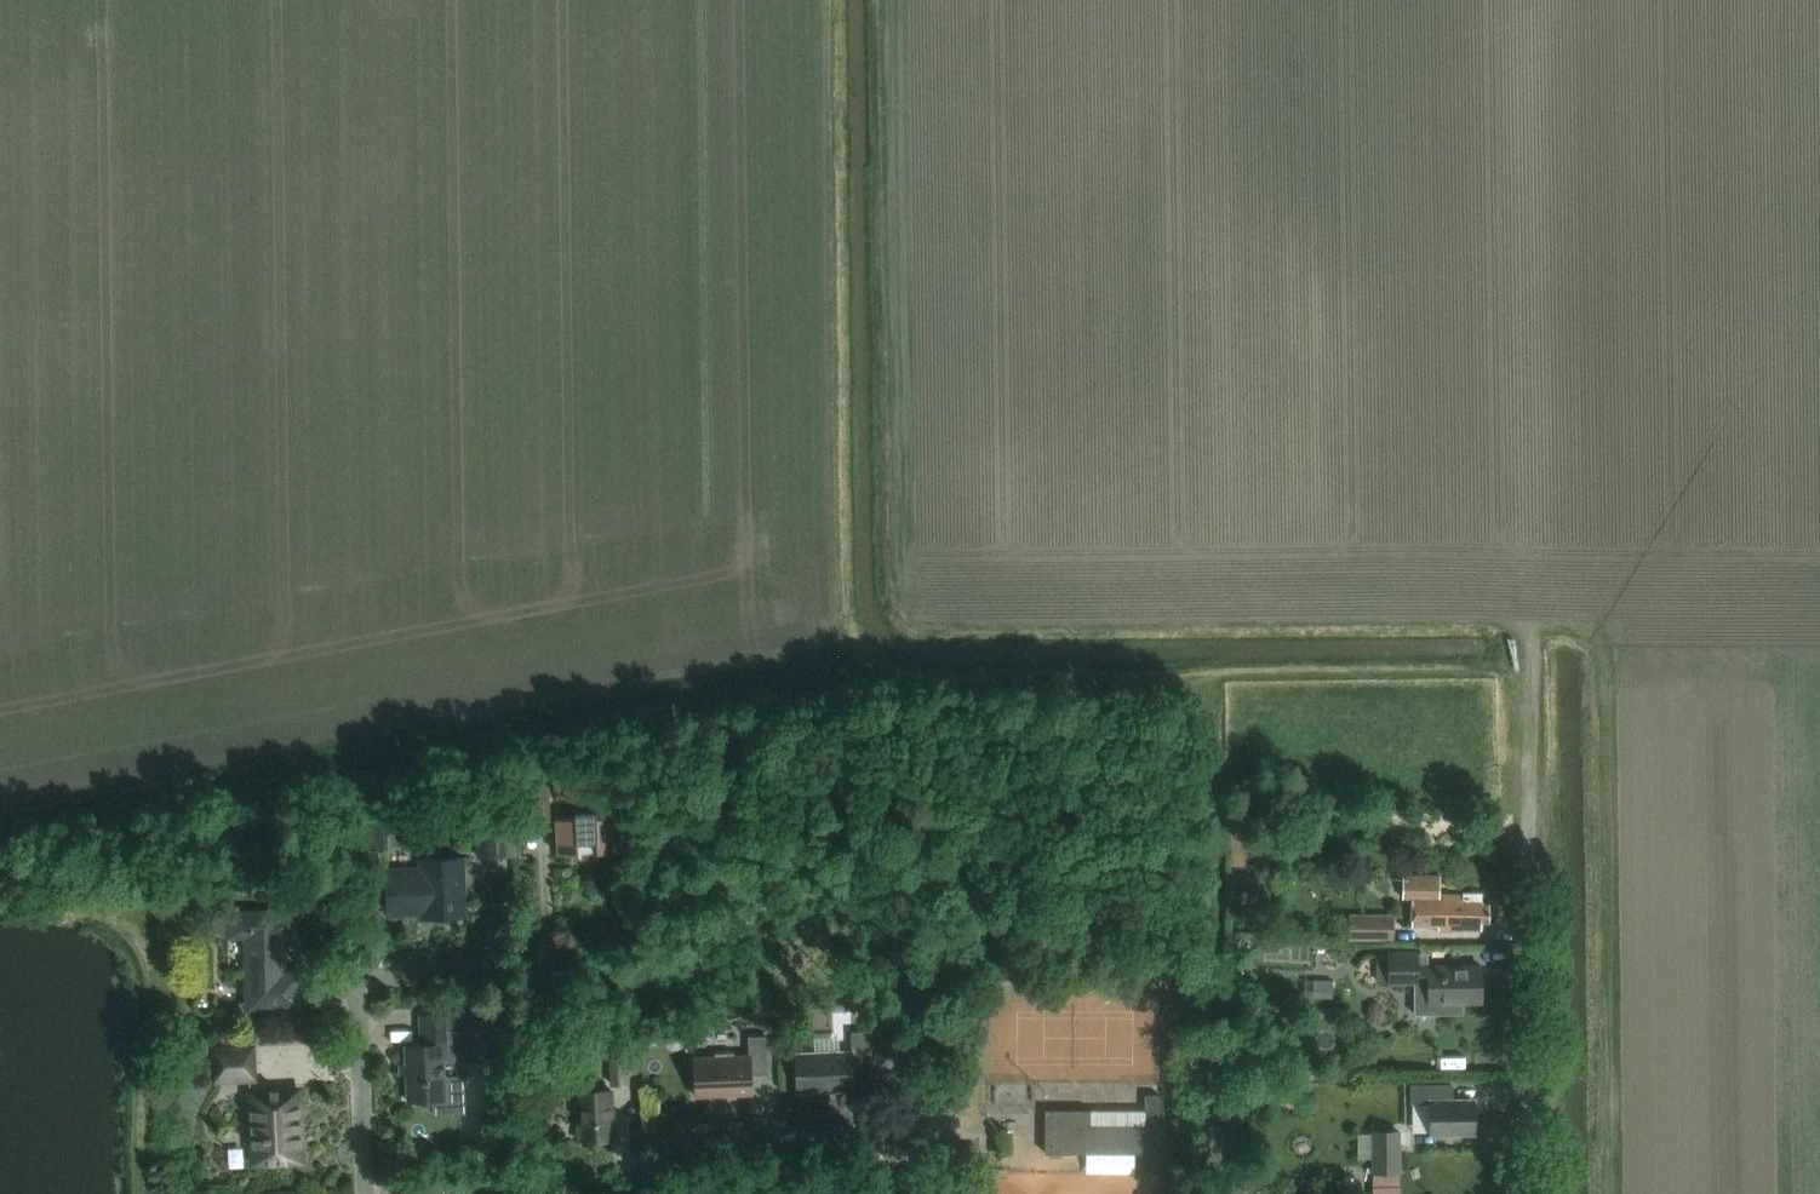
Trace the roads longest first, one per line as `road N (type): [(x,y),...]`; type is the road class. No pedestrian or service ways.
road 1 (residential): [(1528,1193),(1526,891)]
road 2 (unclassified): [(646,1193),(665,1153),(688,1142),(912,1133)]
road 3 (residential): [(365,1193),(357,976)]
road 4 (residential): [(357,976),(561,967)]

